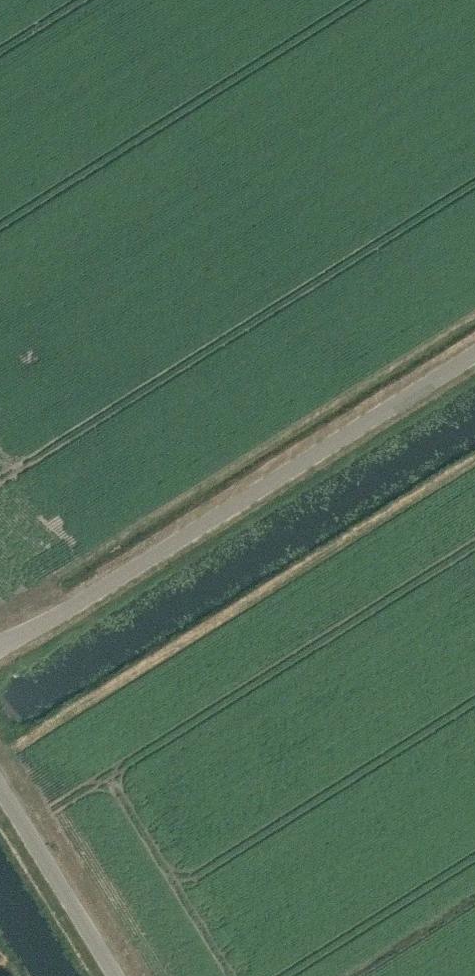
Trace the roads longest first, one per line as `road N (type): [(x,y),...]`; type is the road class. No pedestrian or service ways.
road 1 (unclassified): [(0,647),(474,352)]
road 2 (unclassified): [(120,975),(0,781)]

